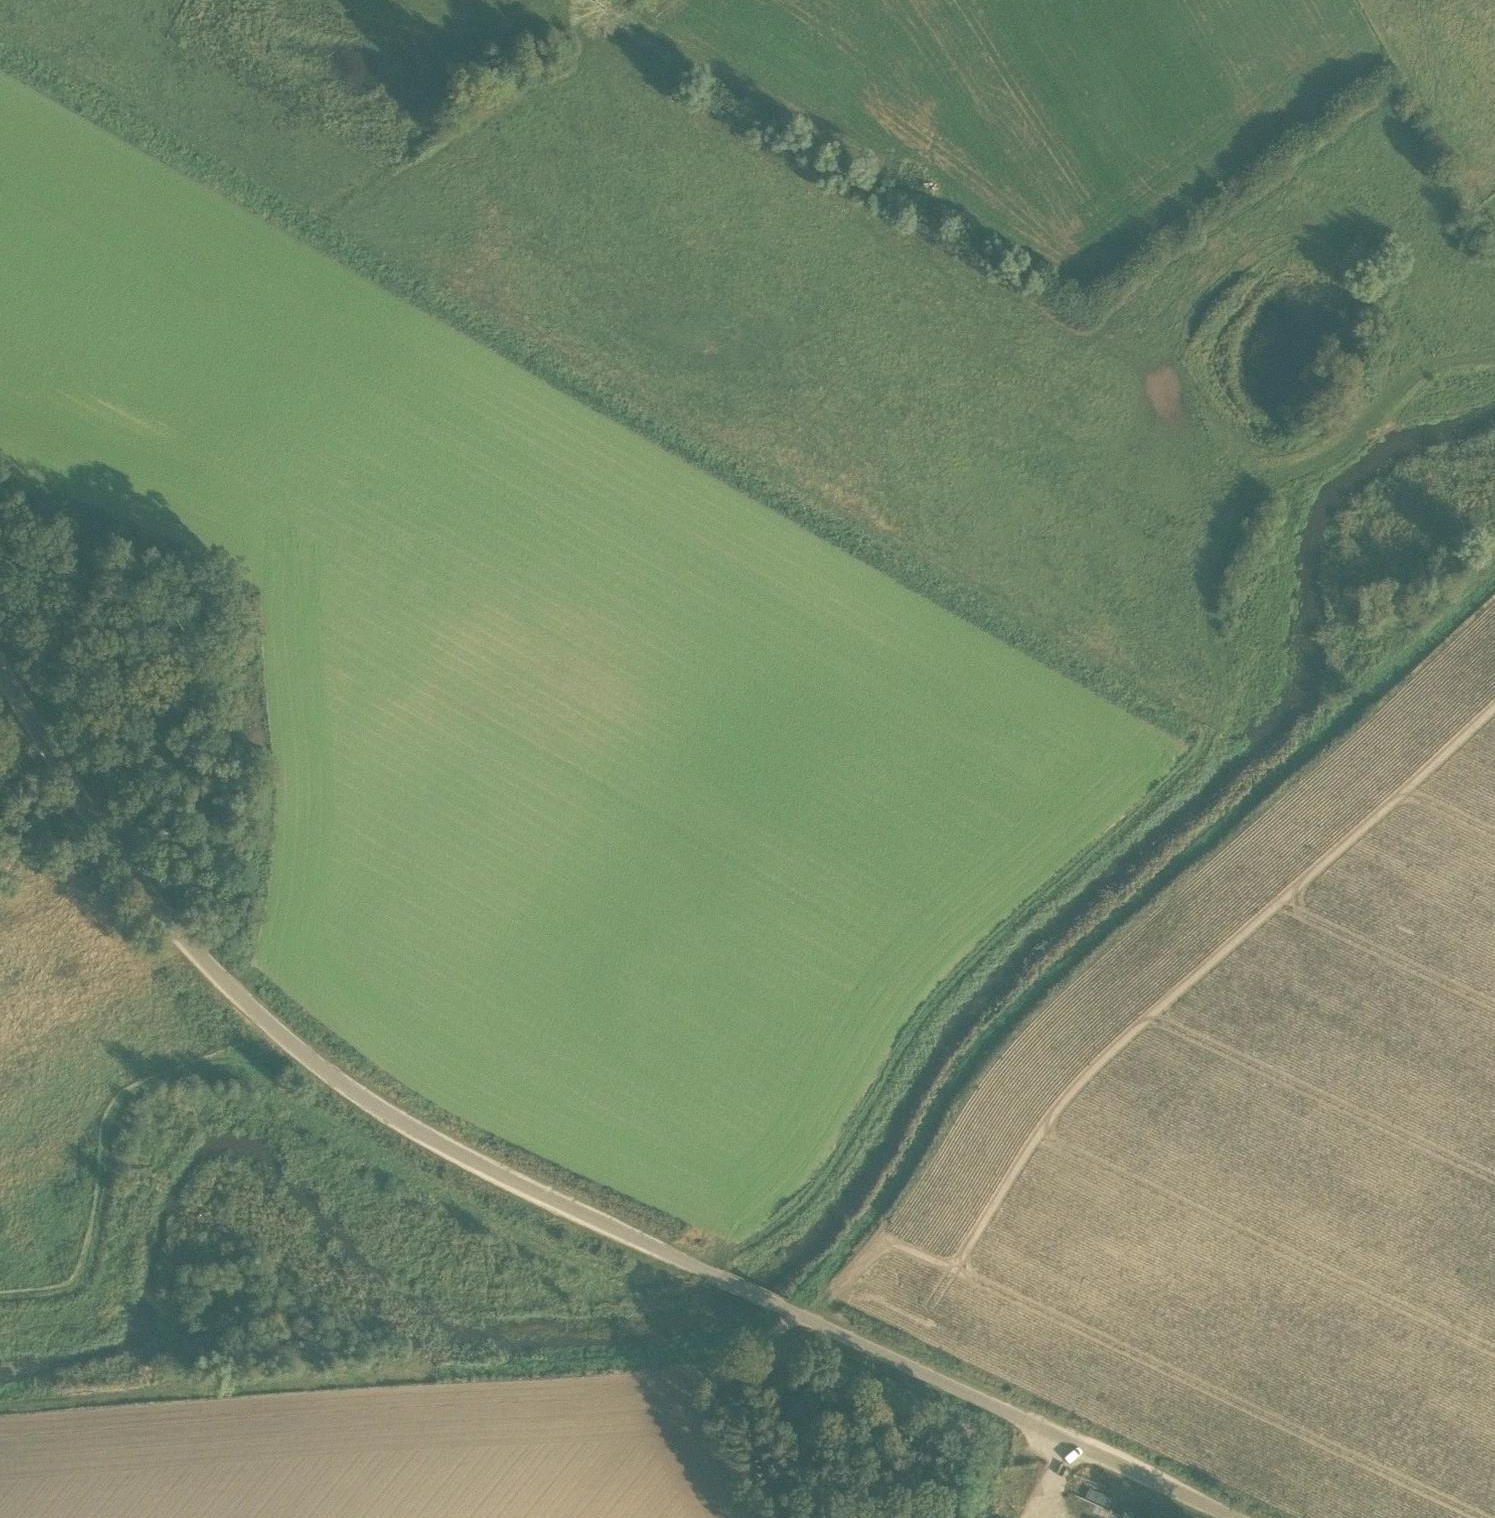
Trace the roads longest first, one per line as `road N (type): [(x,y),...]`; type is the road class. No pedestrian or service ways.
road 1 (unclassified): [(1236,1517),(531,1190),(344,1087),(272,1030),(181,934),(71,783),(0,663)]

